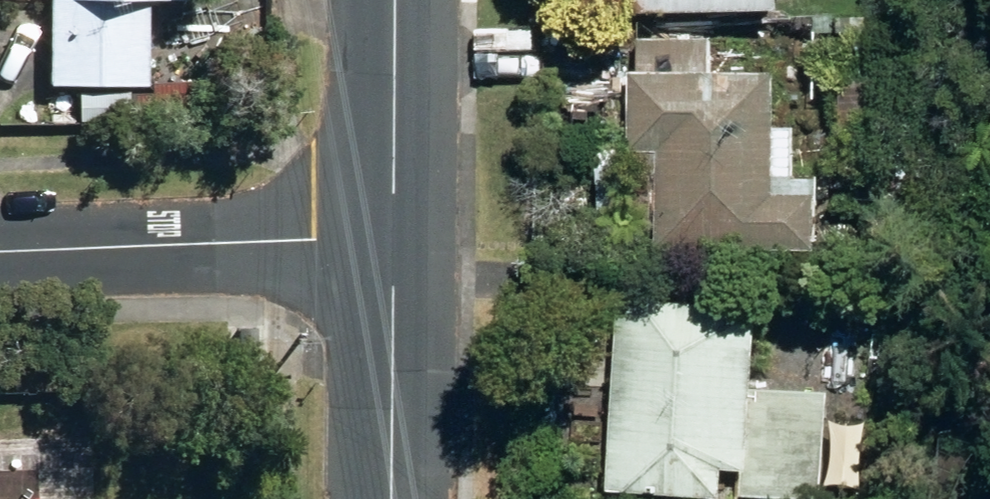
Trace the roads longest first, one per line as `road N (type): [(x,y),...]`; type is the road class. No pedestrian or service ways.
road 1 (residential): [(0,252),(392,240)]
road 2 (secondary): [(391,498),(392,240)]
road 3 (secondary): [(392,240),(397,0)]

